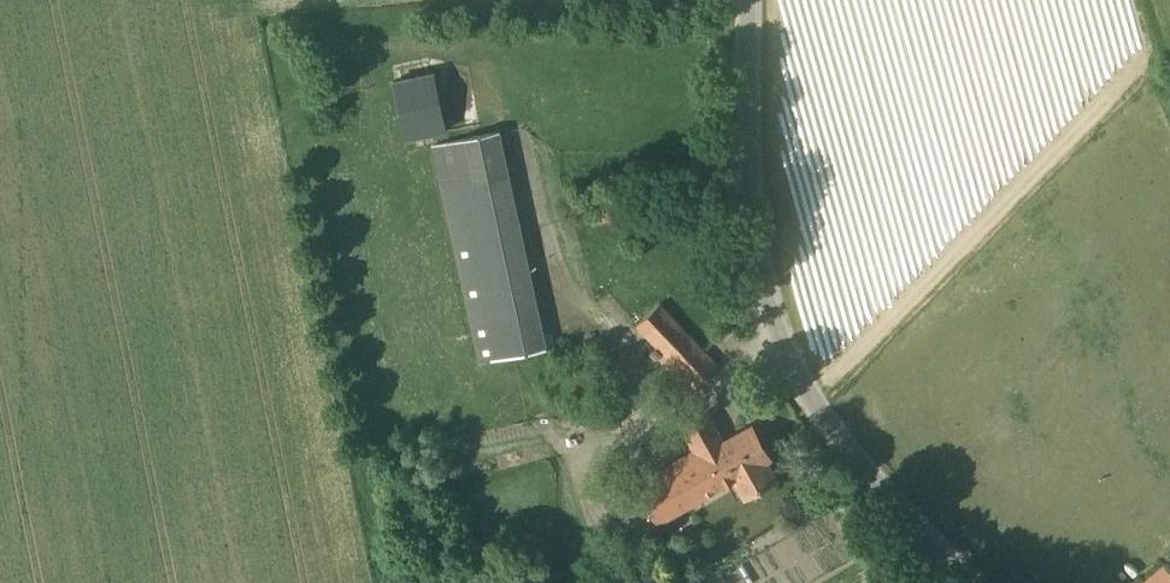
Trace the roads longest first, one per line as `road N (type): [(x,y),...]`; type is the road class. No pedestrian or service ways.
road 1 (unclassified): [(942,582),(832,471),(791,418),(764,354),(753,279),(748,0)]

